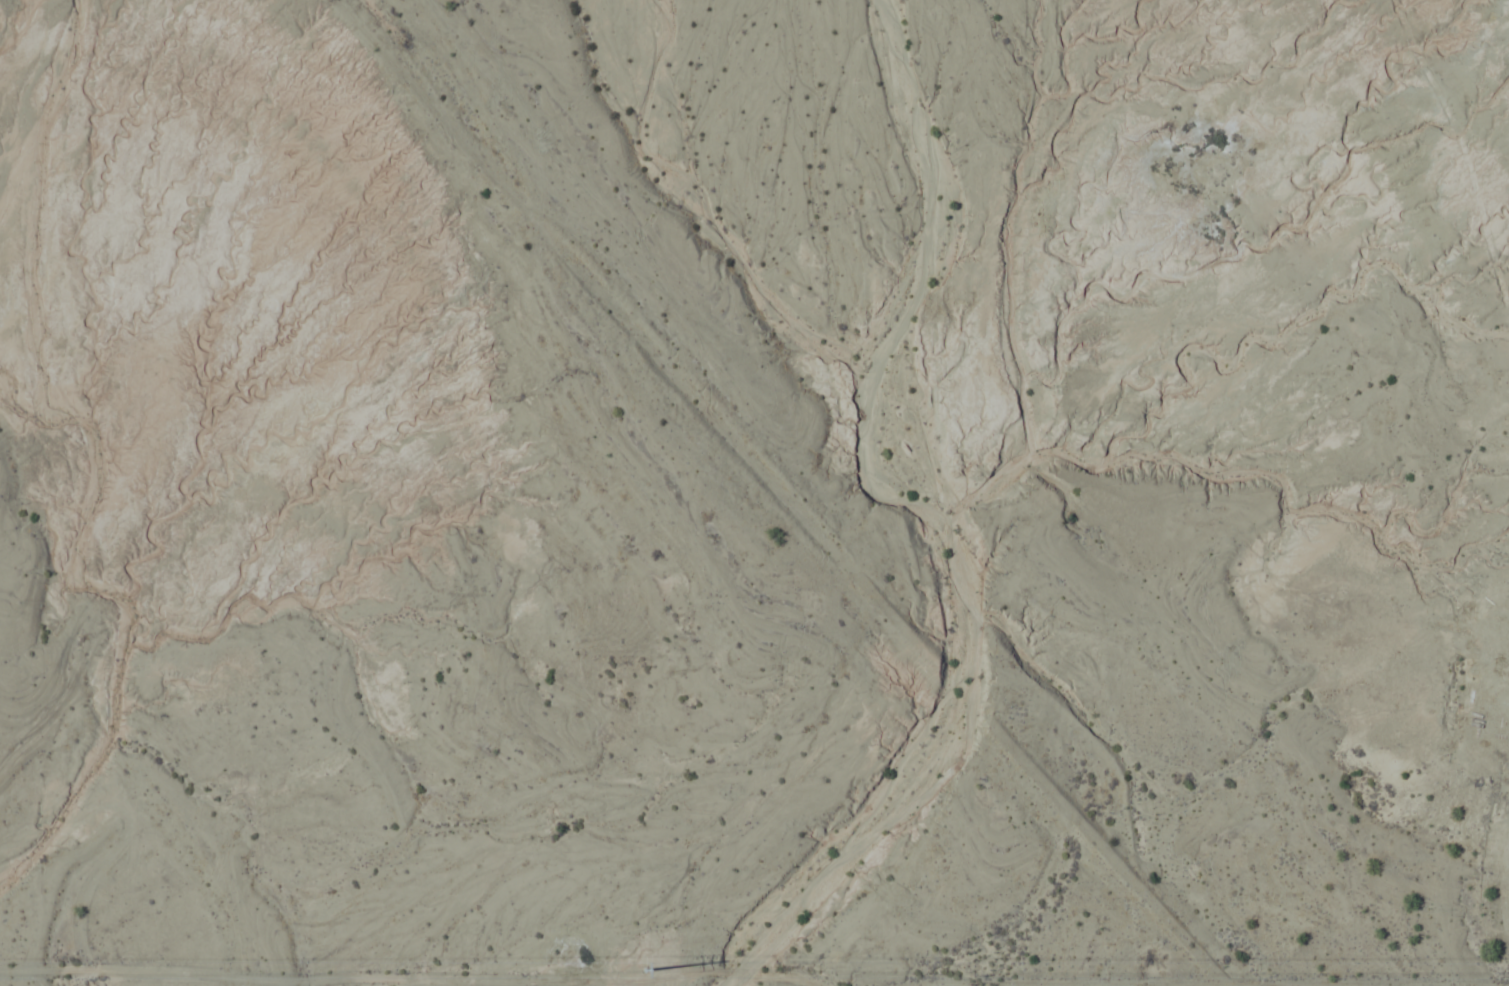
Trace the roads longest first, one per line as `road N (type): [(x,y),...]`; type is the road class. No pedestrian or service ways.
road 1 (track): [(1508,957),(1085,942)]

